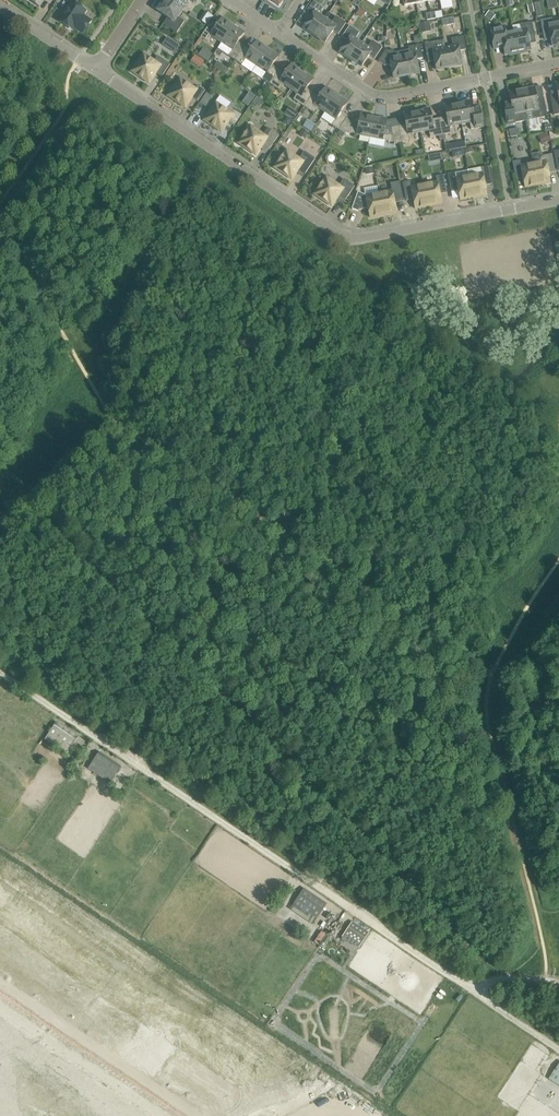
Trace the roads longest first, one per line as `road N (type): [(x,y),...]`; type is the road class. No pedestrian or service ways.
road 1 (residential): [(470,990),(0,674)]
road 2 (residential): [(558,196),(349,238),(96,69)]
road 3 (residential): [(558,65),(377,101),(275,32)]
road 4 (residential): [(0,1009),(114,1087)]

